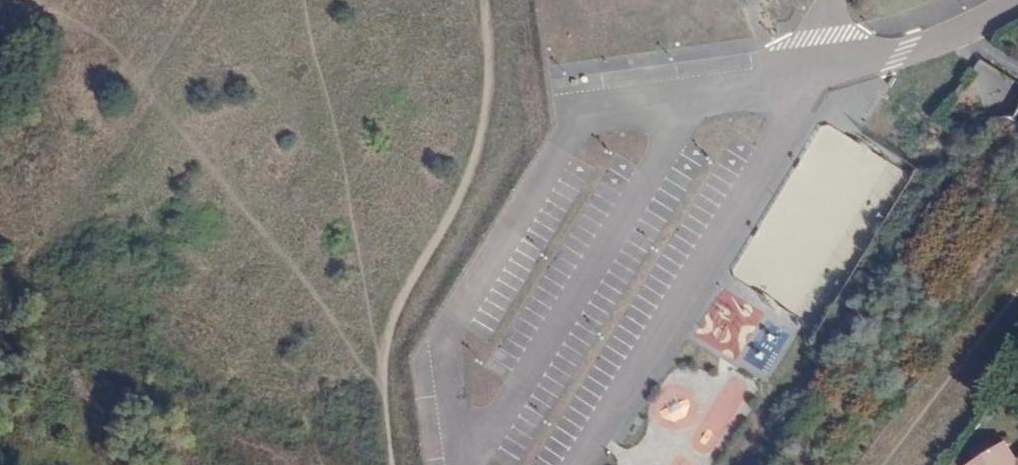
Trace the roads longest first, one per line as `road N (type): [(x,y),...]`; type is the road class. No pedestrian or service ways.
road 1 (track): [(487,0),(496,126),(476,183),(400,316),(387,362),(404,464)]

